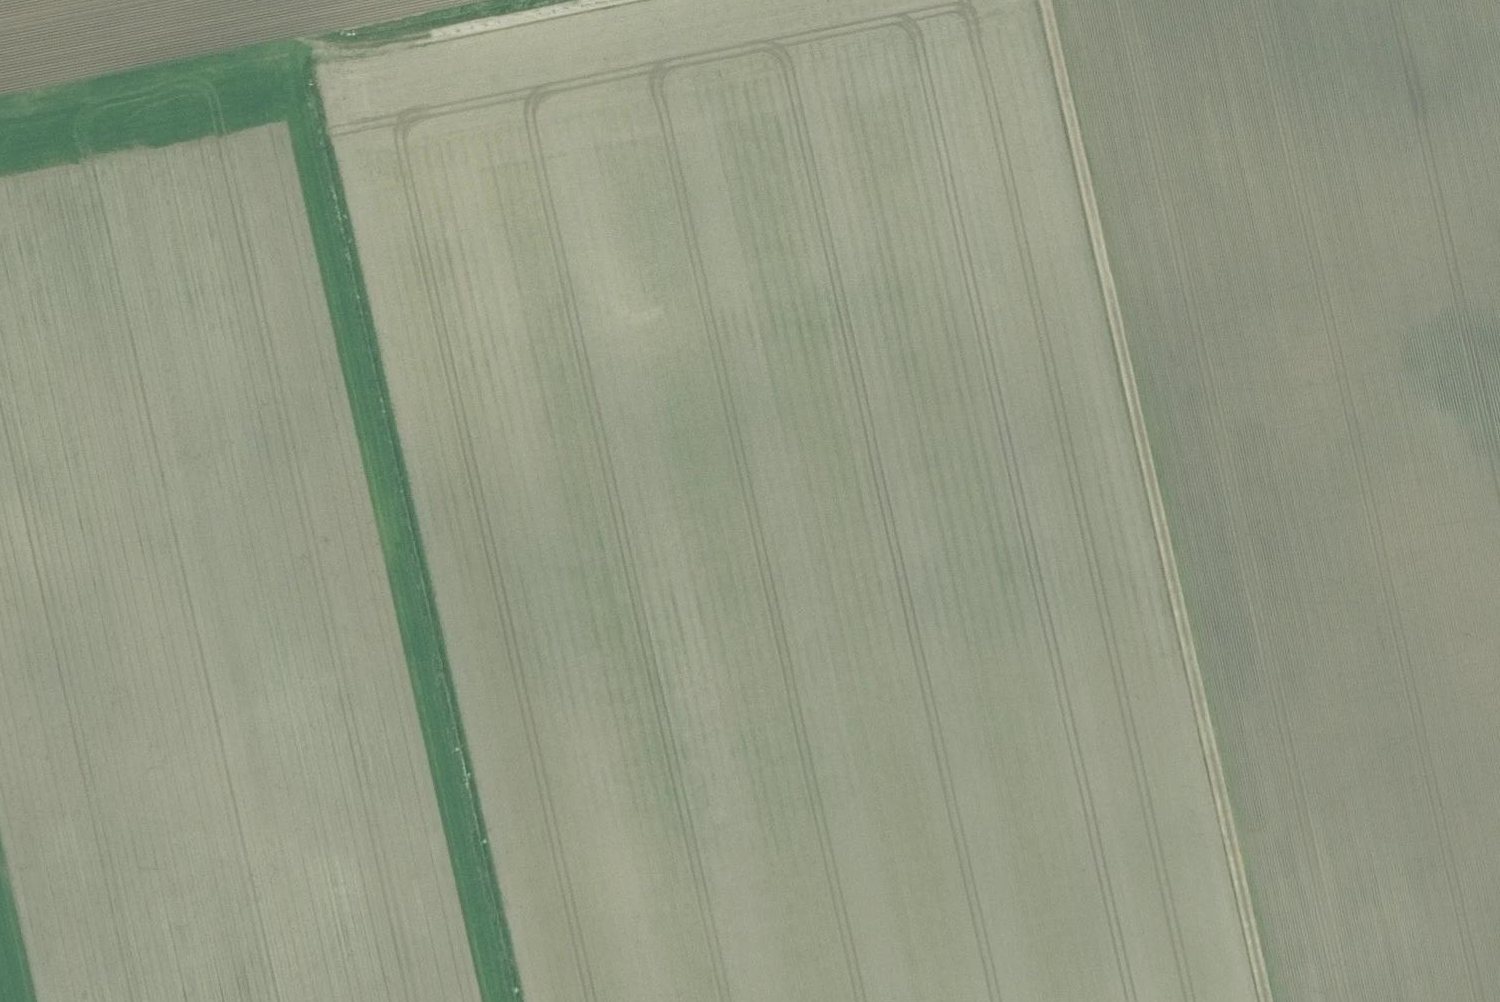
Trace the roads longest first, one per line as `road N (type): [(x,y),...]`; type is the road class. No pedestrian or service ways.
road 1 (track): [(1272,1001),(1048,0)]
road 2 (track): [(321,52),(613,0)]

